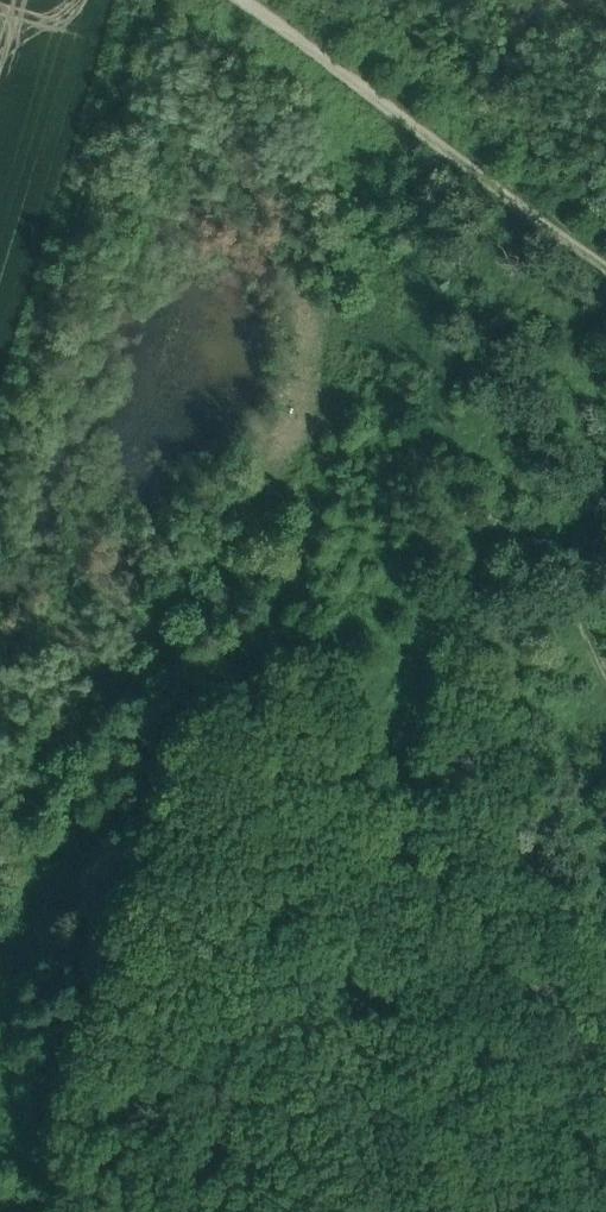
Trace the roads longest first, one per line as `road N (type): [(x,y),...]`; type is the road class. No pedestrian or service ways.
road 1 (track): [(254,0),(605,258)]

